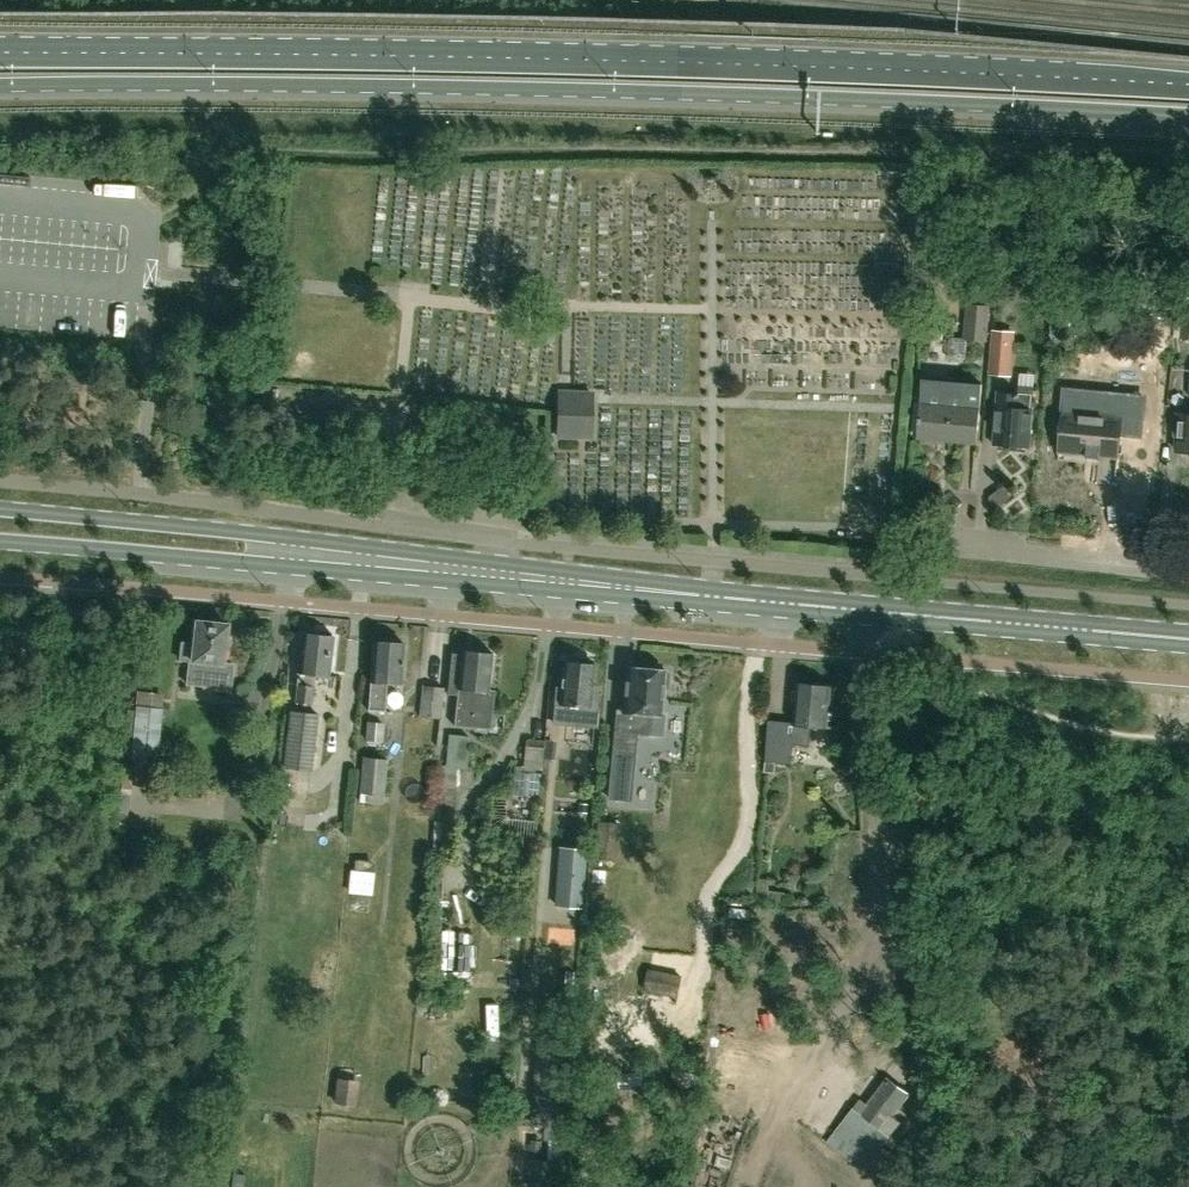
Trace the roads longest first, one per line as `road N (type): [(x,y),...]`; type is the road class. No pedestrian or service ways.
road 1 (primary): [(1188,83),(786,63),(0,47)]
road 2 (primary): [(0,88),(478,90),(1188,117)]
road 3 (track): [(142,220),(166,219),(226,167),(270,152),(922,157),(1188,169)]
road 4 (tertiary): [(1188,639),(503,573)]
road 5 (tertiary): [(503,573),(449,558),(304,539),(0,510)]
road 6 (tertiary): [(0,543),(443,578),(503,573)]
road 7 (track): [(503,573),(519,477),(502,429),(466,415),(305,402)]
road 8 (residential): [(1188,574),(955,545)]

